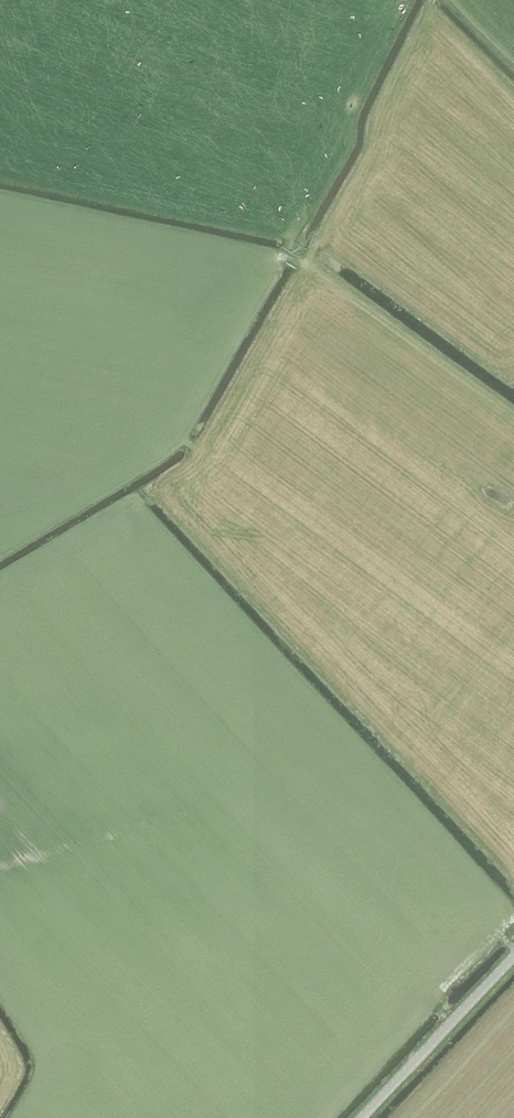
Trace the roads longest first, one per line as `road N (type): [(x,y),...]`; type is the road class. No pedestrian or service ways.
road 1 (tertiary): [(363,1117),(513,957)]

